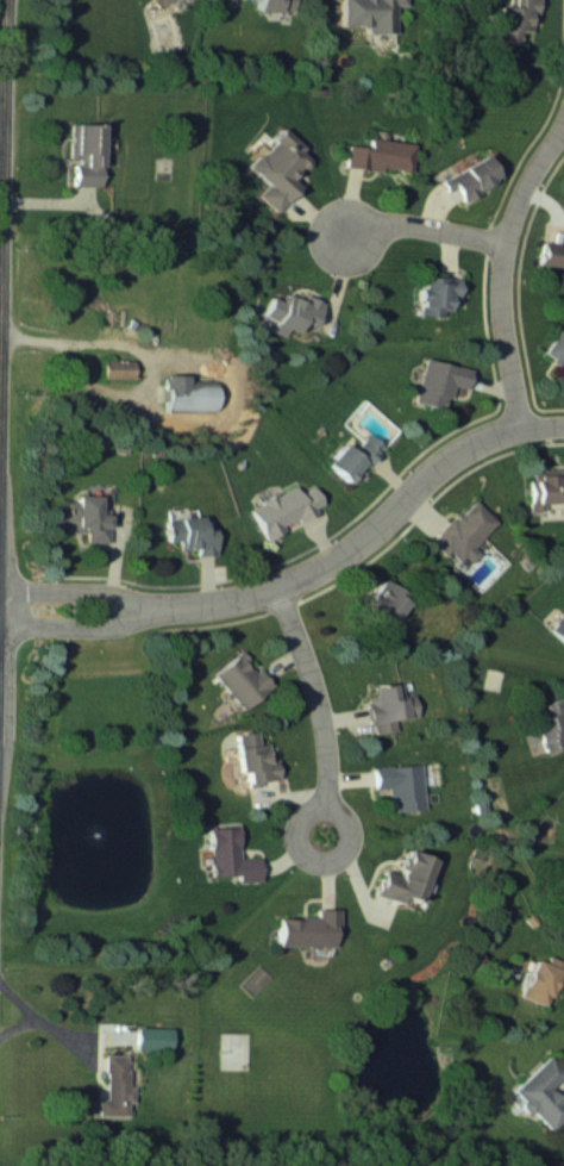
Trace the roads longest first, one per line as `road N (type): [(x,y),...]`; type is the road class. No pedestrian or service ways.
road 1 (residential): [(148,611),(278,592),(365,542),(464,453),(563,428)]
road 2 (residential): [(526,431),(505,314),(507,250),(526,193),(563,130)]
road 3 (residential): [(278,592),(315,682),(331,793)]
road 4 (residential): [(306,816),(331,793),(352,824),(350,853),(327,865),(306,858),(297,840),(306,816)]
road 5 (residential): [(509,241),(400,226),(353,233)]
road 6 (residential): [(0,626),(118,626),(148,611)]
road 7 (residential): [(148,611),(119,597),(0,591)]

